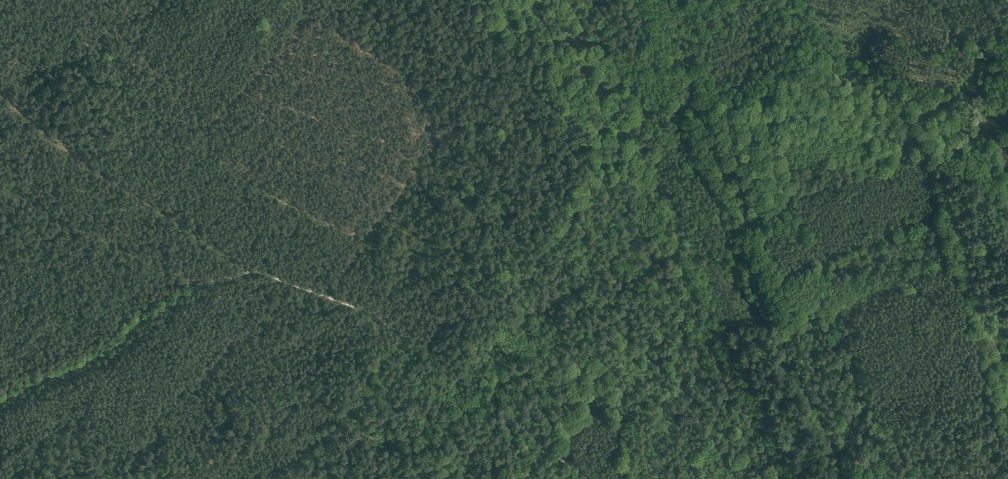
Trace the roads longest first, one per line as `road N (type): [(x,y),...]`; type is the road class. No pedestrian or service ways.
road 1 (track): [(642,176),(791,478)]
road 2 (track): [(0,91),(47,134),(248,269)]
road 3 (track): [(0,400),(94,358),(169,298),(248,269)]

